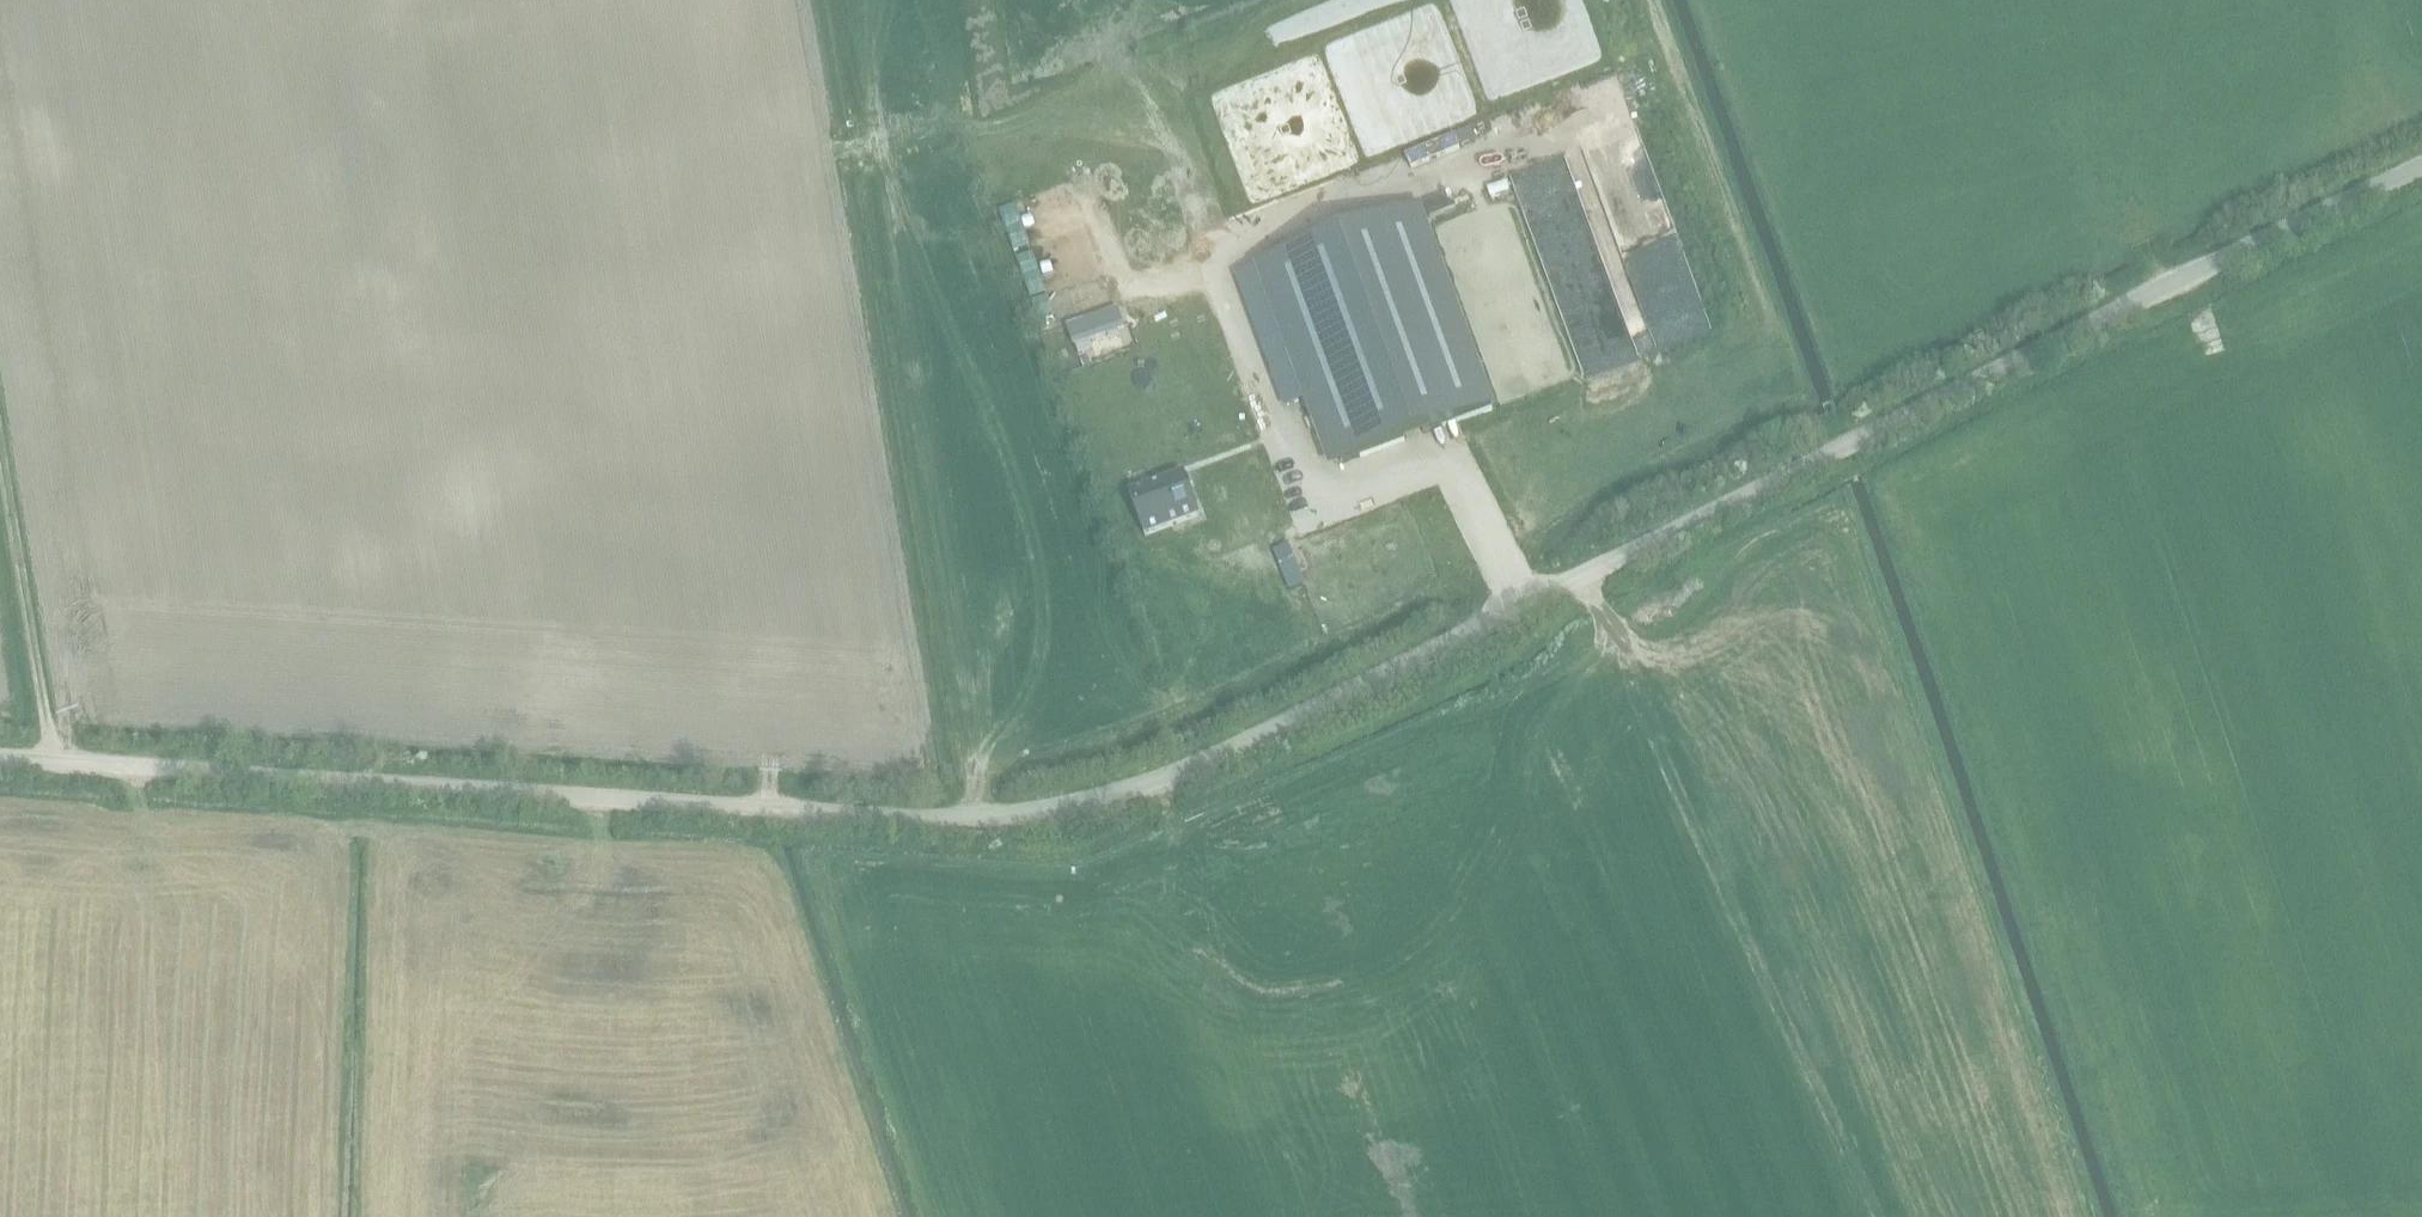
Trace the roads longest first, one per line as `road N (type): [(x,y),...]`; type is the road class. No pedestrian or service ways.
road 1 (unclassified): [(0,753),(954,816),(1120,789),(1198,763),(2421,165)]
road 2 (track): [(51,757),(0,447)]

